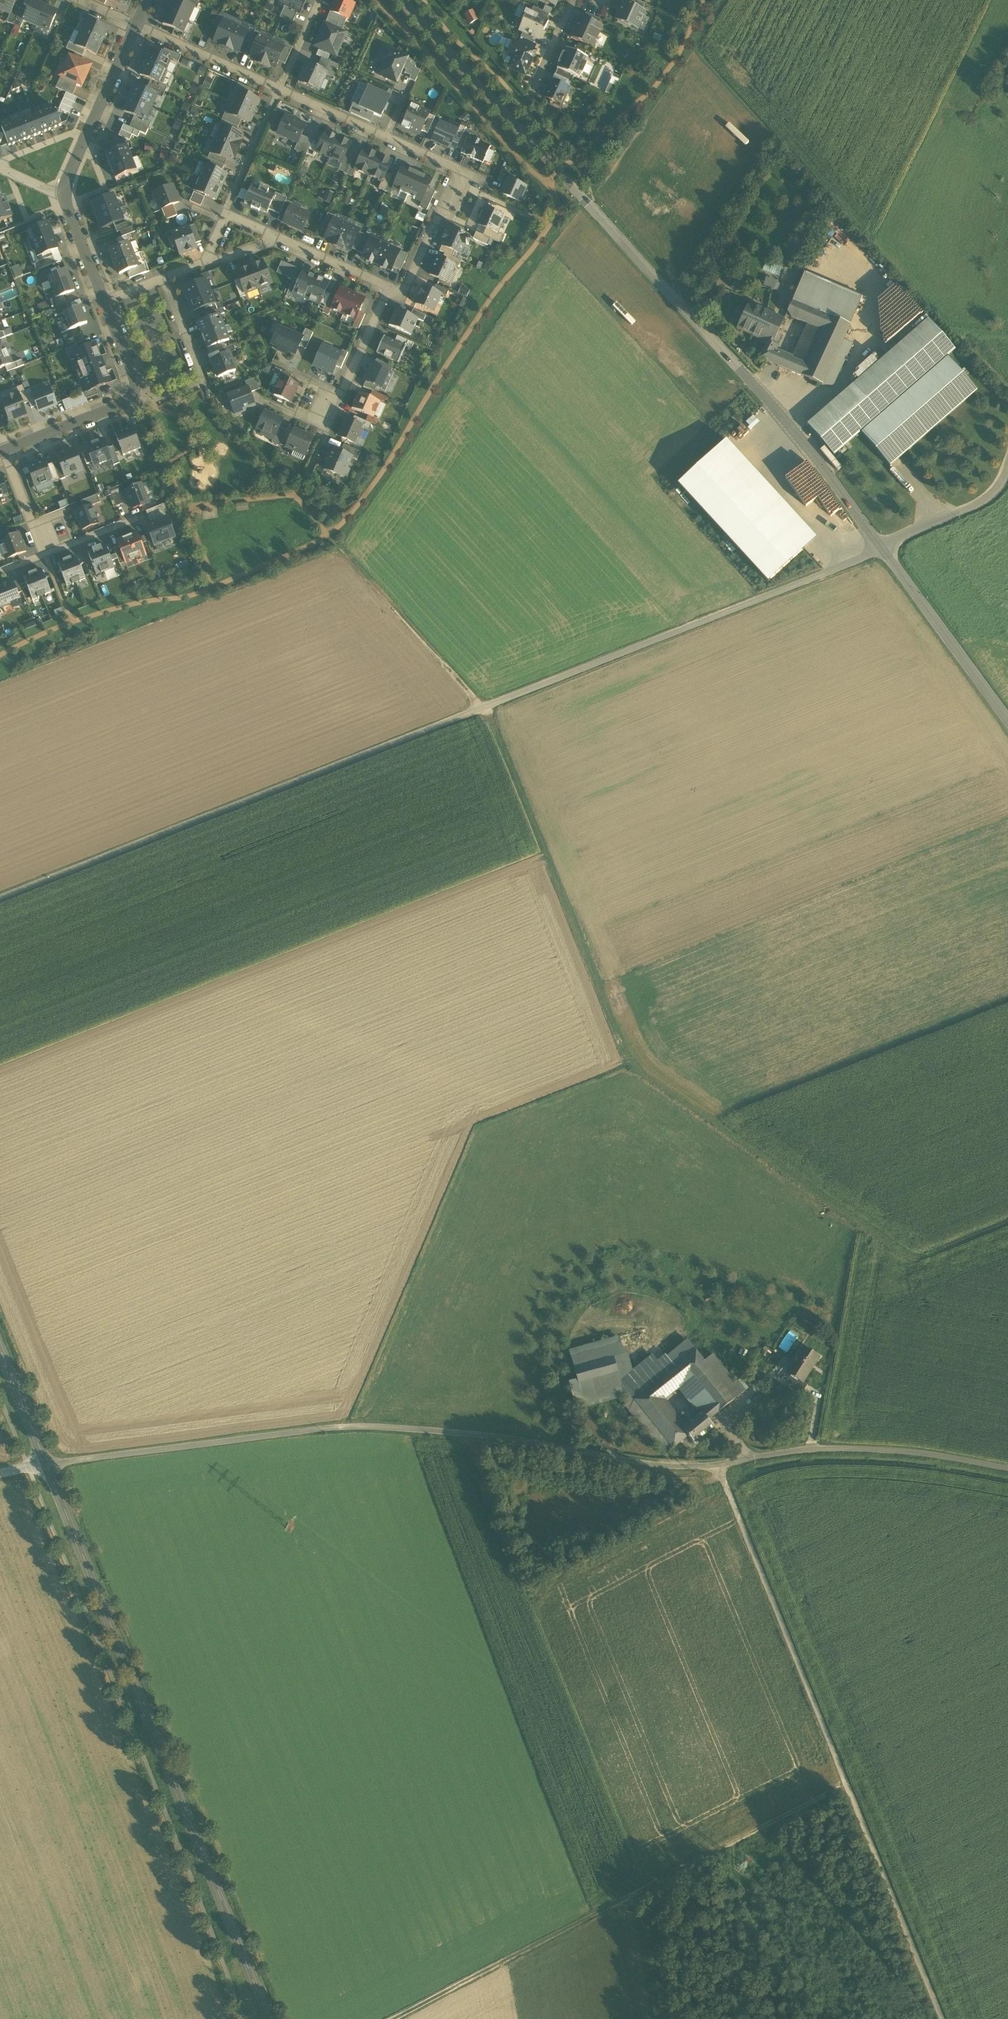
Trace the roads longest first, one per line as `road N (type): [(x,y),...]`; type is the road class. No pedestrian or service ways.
road 1 (track): [(1007,1220),(909,1259),(629,1063),(485,708),(327,534)]
road 2 (unclassified): [(46,1462),(374,1426),(529,1441),(659,1466),(716,1465),(804,1447),(934,1453),(1007,1468)]
road 3 (track): [(883,544),(0,899)]
road 4 (residential): [(401,0),(802,436),(883,544)]
road 5 (secondary): [(46,1462),(266,2018)]
road 6 (track): [(716,1465),(941,2018)]
road 7 (track): [(847,1784),(391,2018)]
road 8 (residential): [(280,89),(459,169),(404,294),(389,287)]
road 9 (residential): [(883,544),(1007,717)]
road 10 (residential): [(136,24),(64,194)]
road 11 (residential): [(2,451),(124,405),(134,378)]
road 12 (residential): [(136,24),(280,89)]
road 13 (residential): [(1007,464),(990,497),(883,544)]
road 14 (residential): [(389,287),(329,422)]
road 15 (residential): [(280,89),(225,214)]
road 16 (residential): [(276,237),(389,287)]
road 17 (secondary): [(0,1348),(46,1462)]

